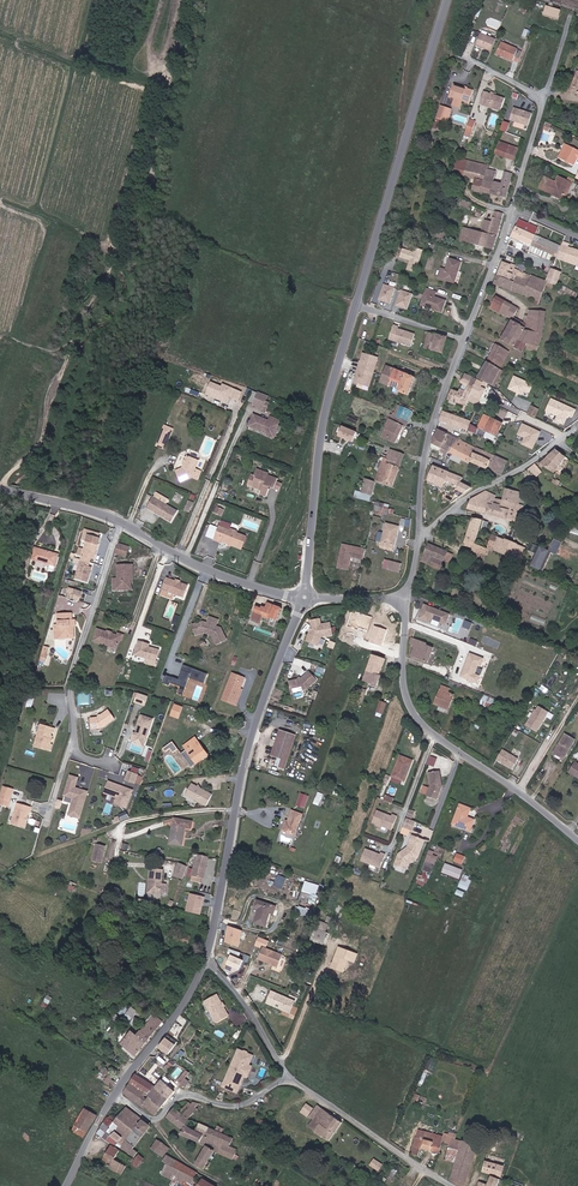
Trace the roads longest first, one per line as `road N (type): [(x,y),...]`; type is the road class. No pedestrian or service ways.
road 1 (tertiary): [(305,601),(333,389),(448,0)]
road 2 (residential): [(563,42),(432,425),(416,544)]
road 3 (tertiary): [(208,960),(236,799),(305,601)]
road 4 (residential): [(404,598),(403,682),(417,720),(577,836)]
road 5 (residential): [(110,1097),(152,1121),(169,1094),(228,1103),(287,1078)]
road 6 (unclassified): [(287,1078),(455,1185)]
road 7 (residential): [(416,544),(446,515),(577,429)]
road 8 (tertiary): [(110,1097),(208,960)]
road 9 (tertiary): [(0,494),(83,507),(158,545)]
road 10 (tertiary): [(305,601),(188,565),(158,545)]
road 11 (unclassified): [(208,960),(249,1009),(287,1078)]

